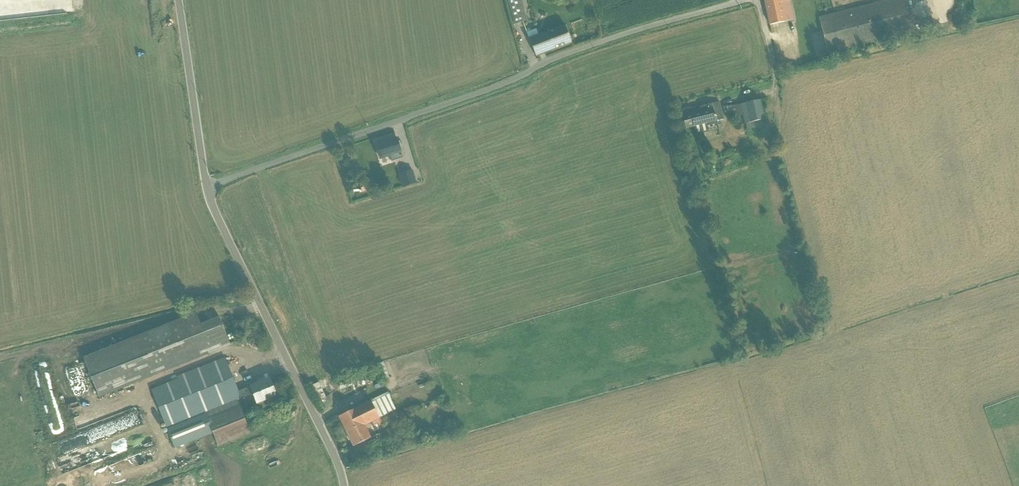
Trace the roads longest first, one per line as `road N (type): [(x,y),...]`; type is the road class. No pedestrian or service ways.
road 1 (unclassified): [(207,189),(603,41),(741,0)]
road 2 (residential): [(344,485),(207,189)]
road 3 (residential): [(207,189),(178,0)]

